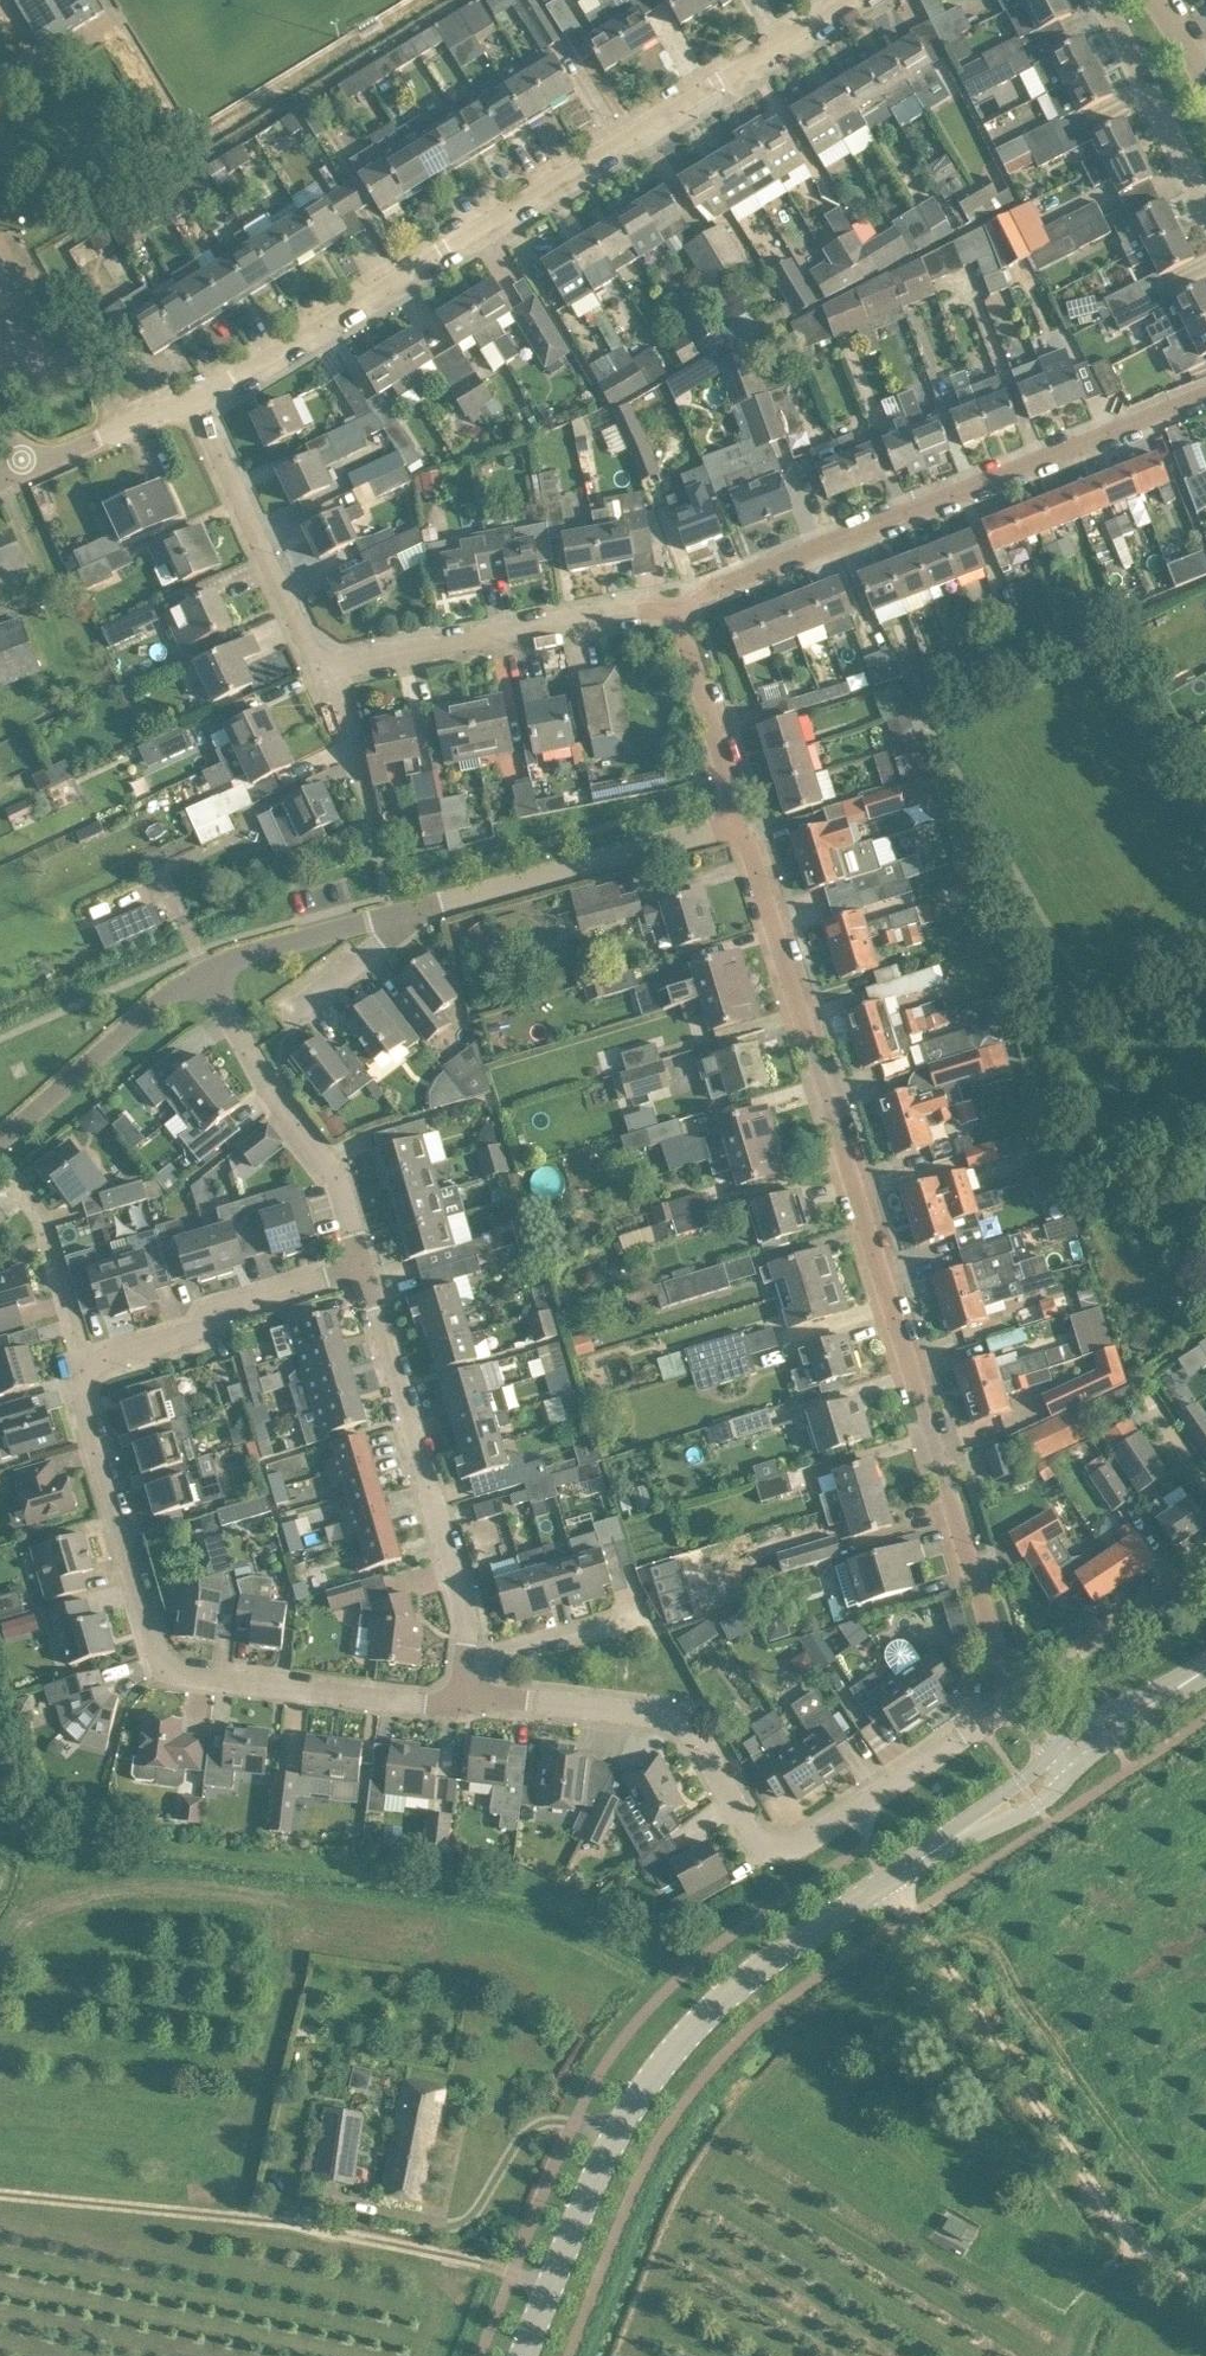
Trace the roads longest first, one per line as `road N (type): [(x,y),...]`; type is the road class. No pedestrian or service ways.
road 1 (residential): [(1018,1695),(980,1599),(738,823)]
road 2 (residential): [(193,398),(847,0)]
road 3 (secondary): [(527,2355),(609,2150),(648,2079),(699,2017),(957,1834)]
road 4 (residential): [(1018,1695),(857,1811),(778,1852),(765,1852),(702,1746),(669,1715),(466,1695)]
road 5 (residential): [(466,1695),(428,1705),(176,1668),(150,1636),(77,1390),(85,1370)]
road 6 (residential): [(678,603),(1205,400)]
road 7 (track): [(889,1880),(1123,2245),(1205,2287)]
road 8 (track): [(0,2199),(297,2233),(515,2274)]
road 9 (residential): [(467,1661),(465,1616),(360,1265)]
road 10 (residential): [(312,666),(678,603)]
road 11 (residential): [(738,823),(402,913)]
road 12 (residential): [(360,1265),(327,1161),(202,973)]
road 13 (residential): [(85,1370),(200,1330),(219,1307),(360,1265)]
road 14 (residential): [(312,666),(193,398)]
road 15 (residential): [(0,1144),(202,973)]
road 16 (residential): [(1205,215),(1096,0)]
road 17 (residential): [(738,823),(678,603)]
road 18 (residential): [(402,913),(202,973)]
road 19 (residential): [(467,1661),(650,1615)]
road 20 (residential): [(32,468),(193,398)]
road 21 (residential): [(1061,1663),(1205,1574)]
road 22 (residential): [(85,1370),(40,1218)]
road 23 (residential): [(288,1005),(402,913)]
road 24 (secondary): [(957,1834),(1017,1815),(1080,1762)]
road 25 (secondary): [(1180,1685),(1095,1716),(1057,1742)]
road 26 (secondary): [(1057,1742),(1022,1782),(957,1834)]
road 27 (secondary): [(1080,1762),(1180,1685)]

